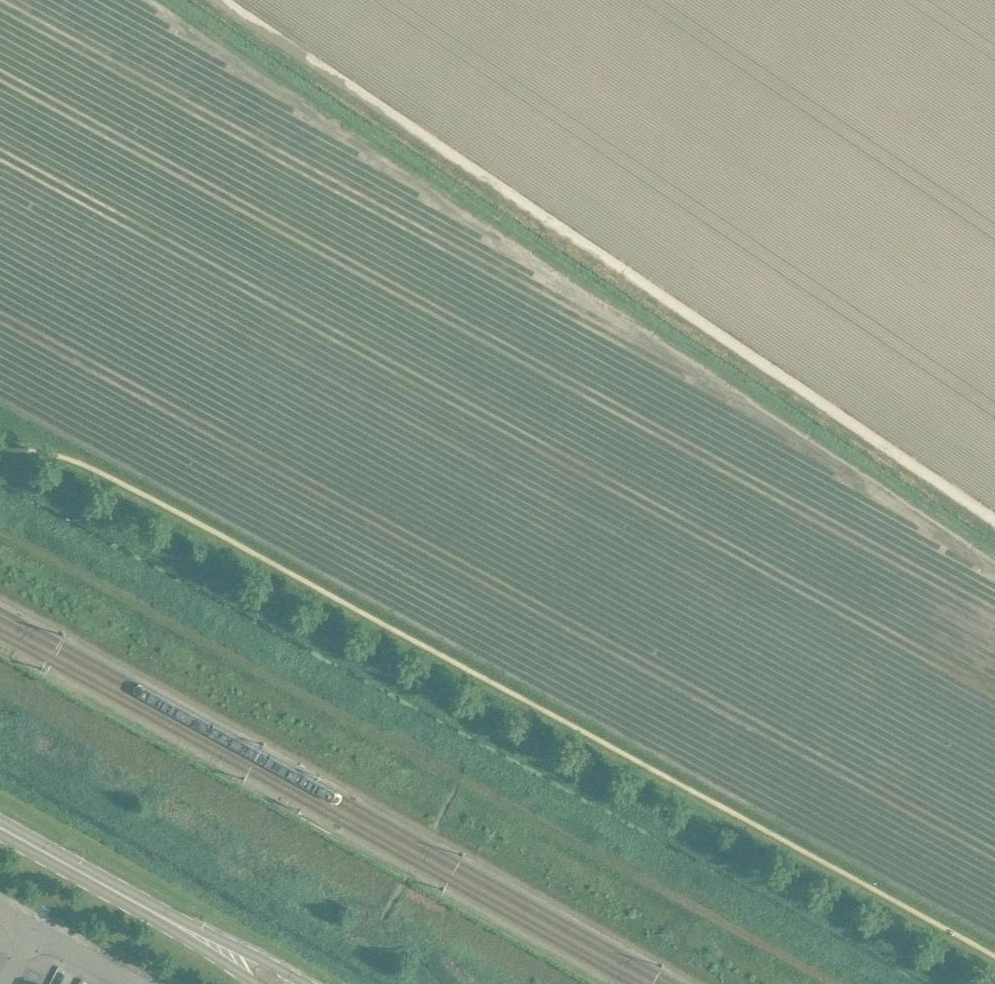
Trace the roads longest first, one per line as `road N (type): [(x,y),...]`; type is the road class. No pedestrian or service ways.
road 1 (tertiary): [(217,949),(0,828)]

